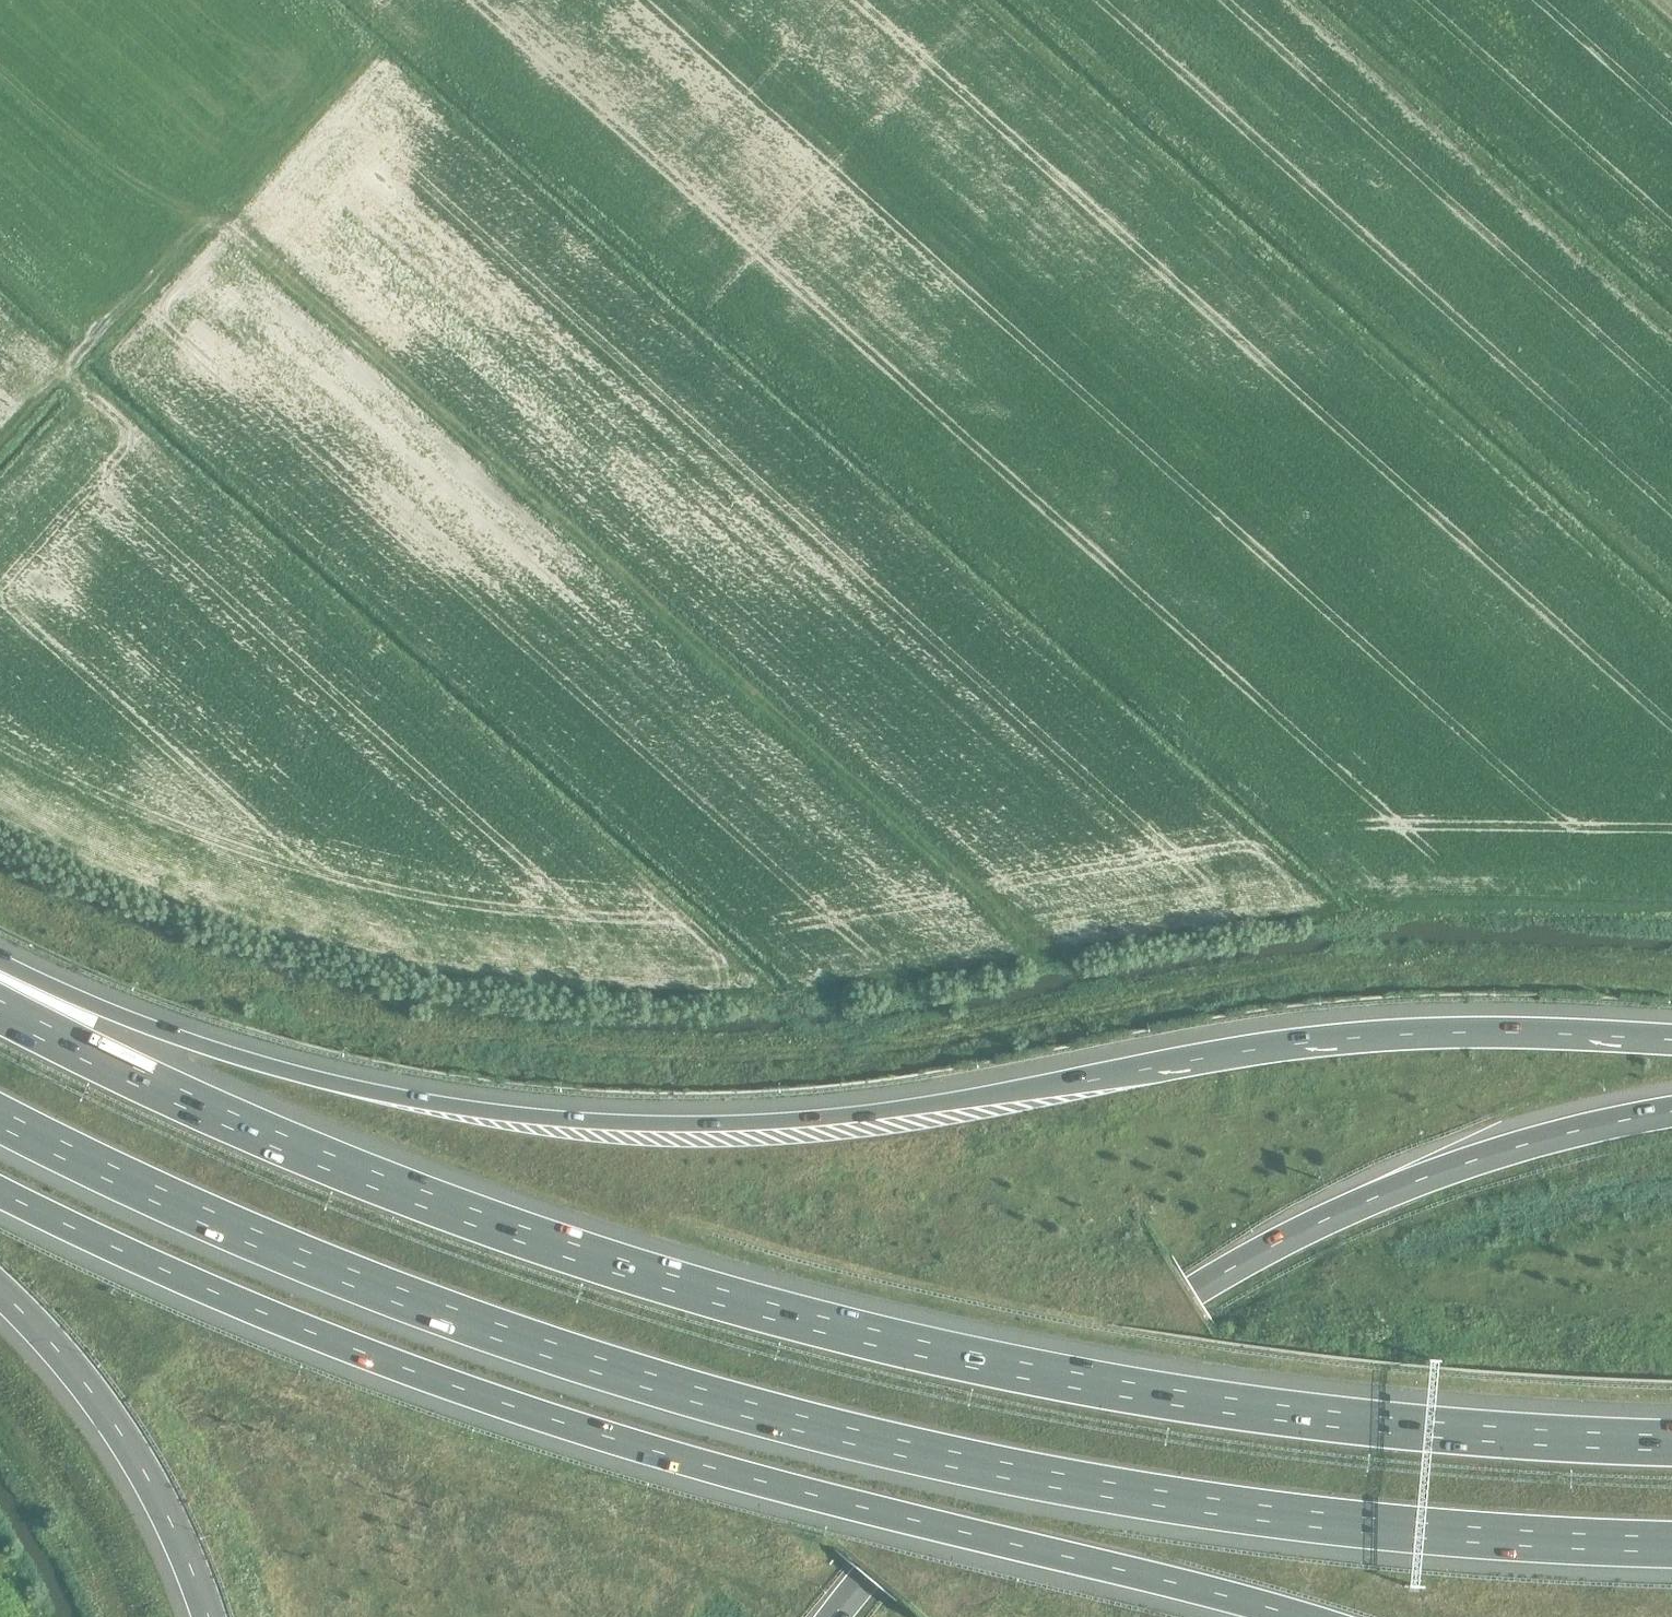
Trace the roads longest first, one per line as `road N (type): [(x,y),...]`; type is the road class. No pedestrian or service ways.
road 1 (motorway): [(1671,1444),(1463,1435),(1173,1400),(764,1311),(504,1229),(252,1130),(0,1008)]
road 2 (motorway): [(0,1119),(292,1256),(592,1366),(830,1434),(1221,1510),(1504,1539),(1671,1547)]
road 3 (motorway): [(1671,1040),(1452,1032),(1313,1040),(942,1104),(777,1123),(627,1123),(495,1114),(333,1083),(200,1047),(0,962)]
road 4 (motorway): [(0,1194),(270,1316),(549,1422),(741,1480),(1283,1616)]
road 5 (motorway): [(1671,1112),(1524,1144),(1379,1191),(1242,1257),(1013,1431),(835,1616)]
road 6 (motorway): [(0,1292),(78,1373),(162,1498),(214,1616)]

